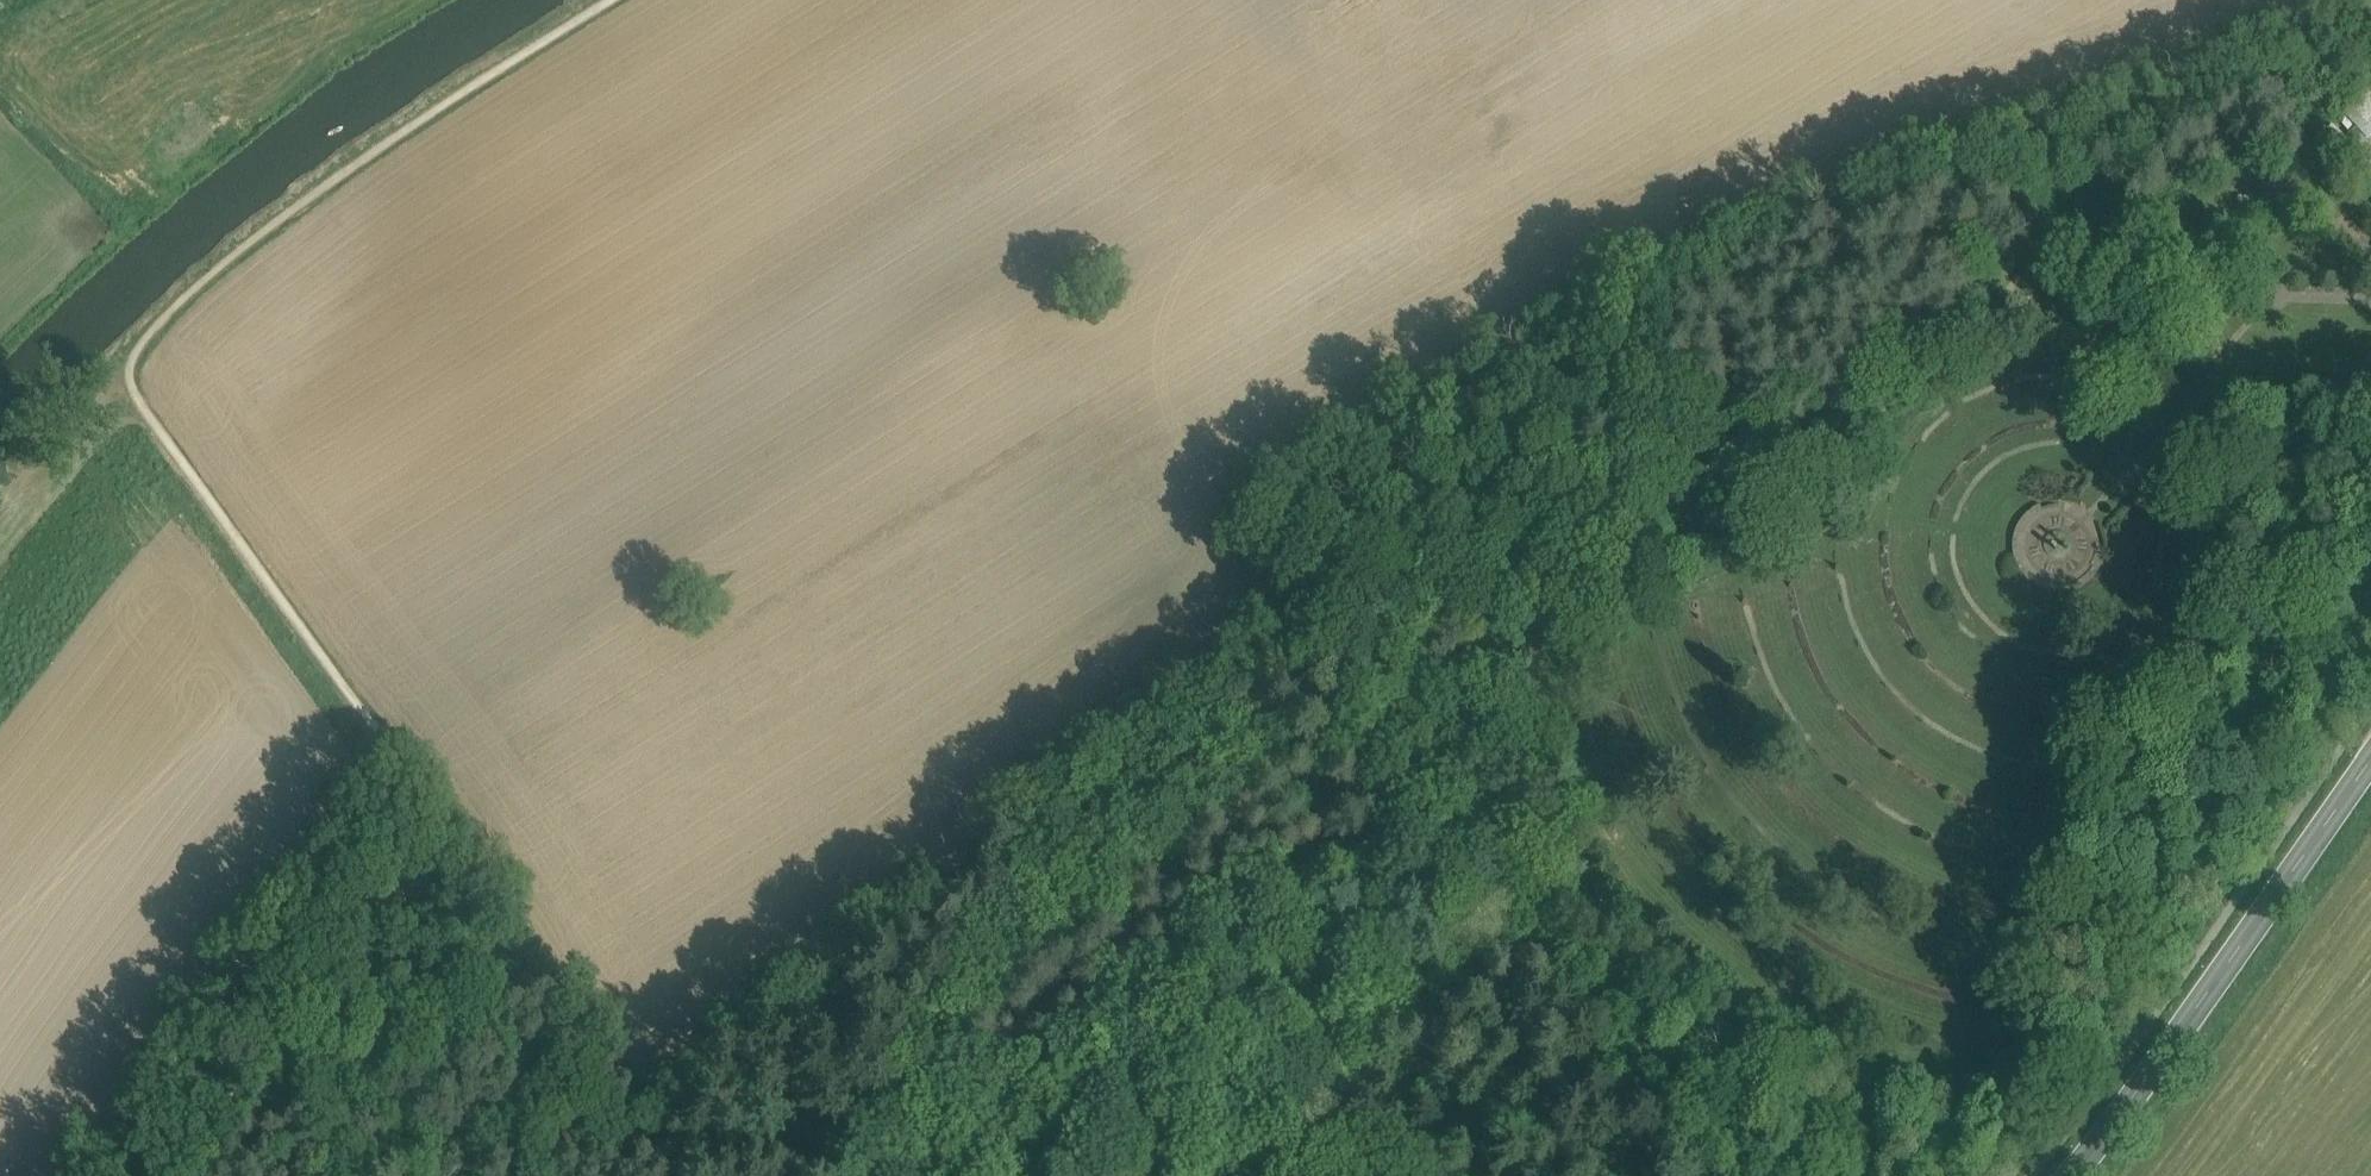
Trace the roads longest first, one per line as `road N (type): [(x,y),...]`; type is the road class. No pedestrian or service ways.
road 1 (secondary): [(2064,1175),(2178,1054),(2370,780)]

